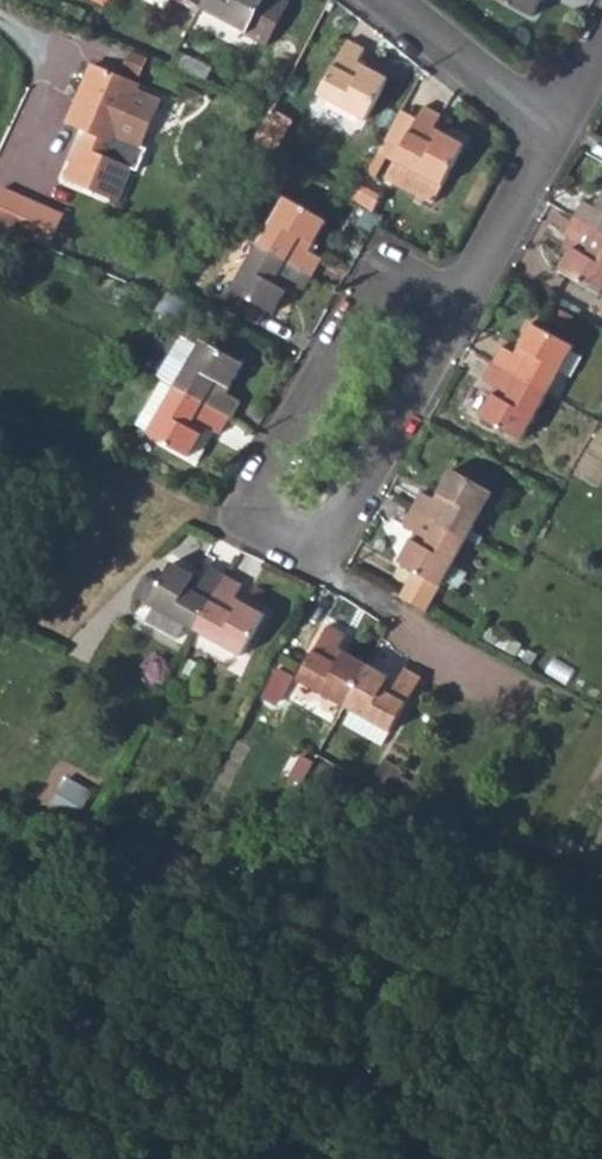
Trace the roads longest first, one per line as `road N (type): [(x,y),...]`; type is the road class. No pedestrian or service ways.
road 1 (residential): [(455,311),(375,270),(225,522),(308,573)]
road 2 (residential): [(308,573),(455,311)]
road 3 (residential): [(386,0),(556,136)]
road 4 (residential): [(455,311),(556,136)]

